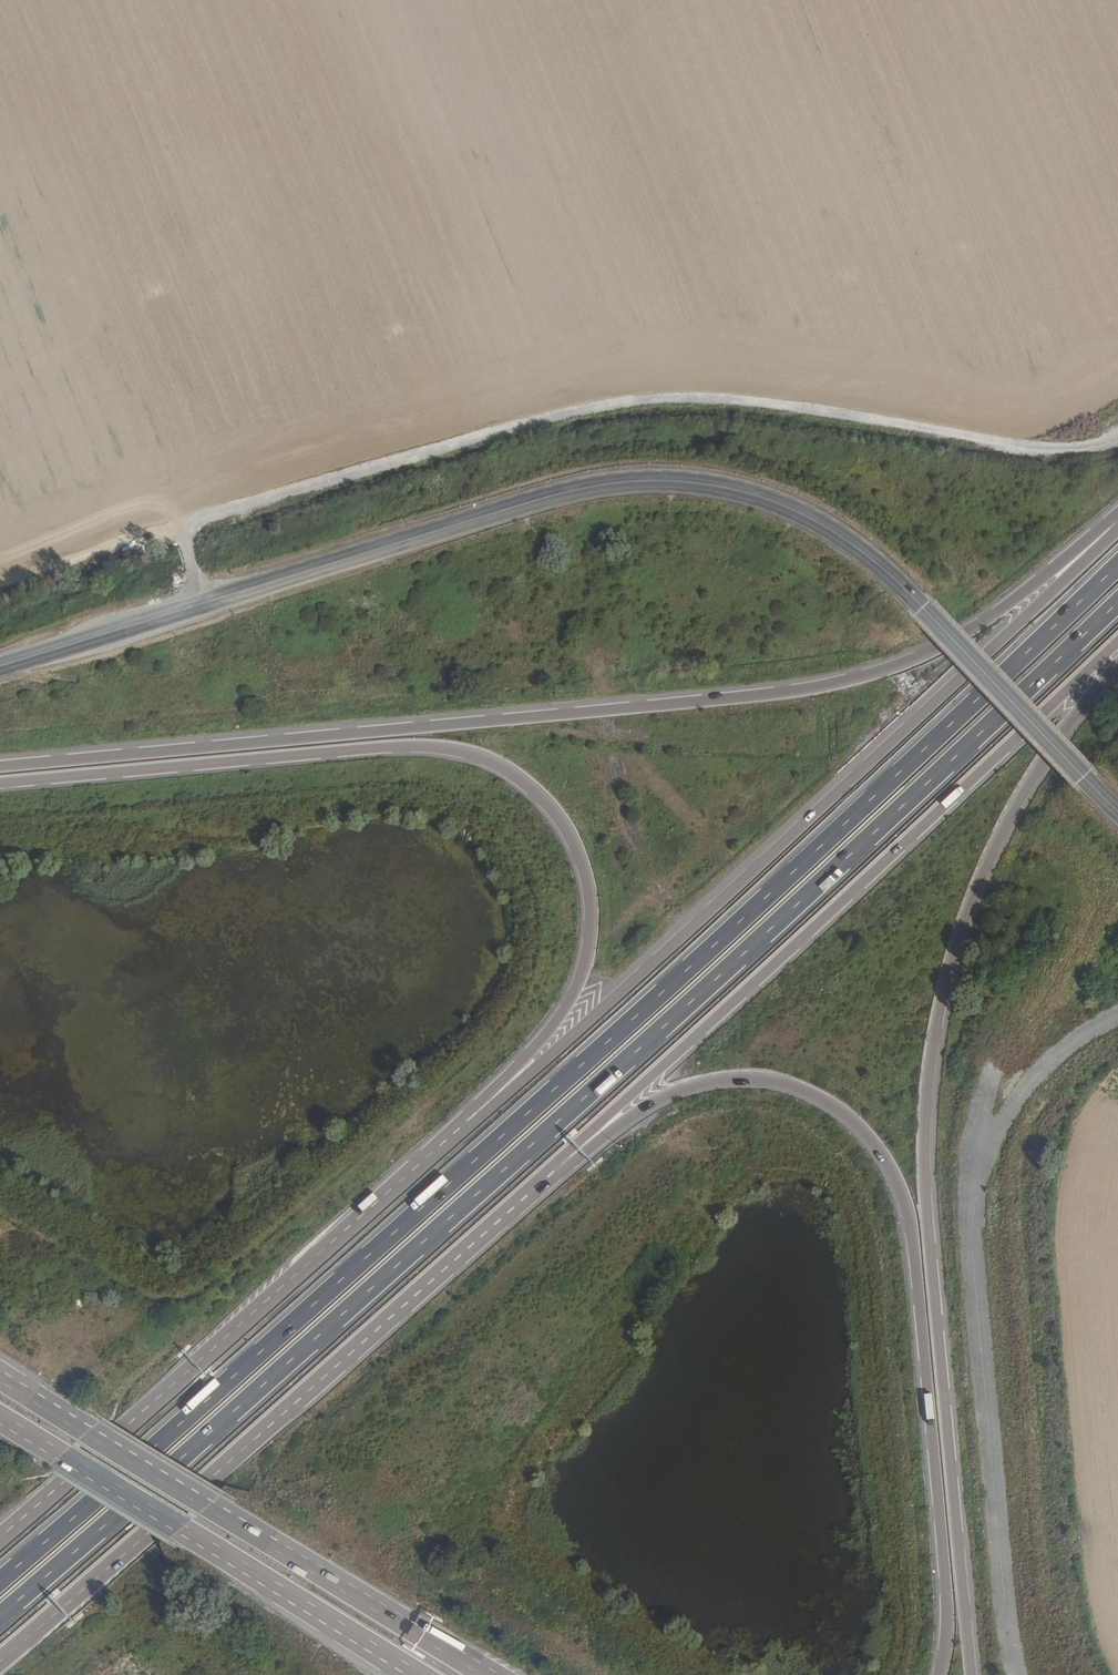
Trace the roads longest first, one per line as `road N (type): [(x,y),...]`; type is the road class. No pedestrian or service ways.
road 1 (trunk): [(1117,562),(562,1080),(0,1581)]
road 2 (trunk): [(0,1617),(579,1101),(1117,601)]
road 3 (tertiary): [(1117,813),(894,579),(812,521),(740,489),(675,478),(603,481),(0,667)]
road 4 (trunk): [(1117,525),(936,653),(834,688),(0,767)]
road 5 (track): [(1117,442),(1079,450),(999,446),(727,407),(602,415),(348,480),(0,598)]
road 6 (trunk): [(965,1674),(924,1128),(934,1043),(969,911),(1001,838),(1043,759),(1117,660)]
road 7 (trunk): [(0,782),(414,742),(482,756),(543,799),(571,841),(589,896),(585,957),(573,996),(469,1120)]
road 8 (trunk): [(563,1164),(641,1108),(746,1075),(798,1085),(853,1120),(898,1188),(916,1255),(944,1602),(934,1674)]
road 9 (trunk): [(1117,525),(682,937),(469,1120)]
road 10 (trunk): [(563,1164),(574,1145),(1117,640)]
road 11 (trunk): [(0,1659),(563,1164)]
road 12 (trunk): [(469,1120),(0,1533)]
road 13 (trunk): [(482,1674),(0,1379)]
road 14 (trunk): [(0,1417),(422,1674)]

